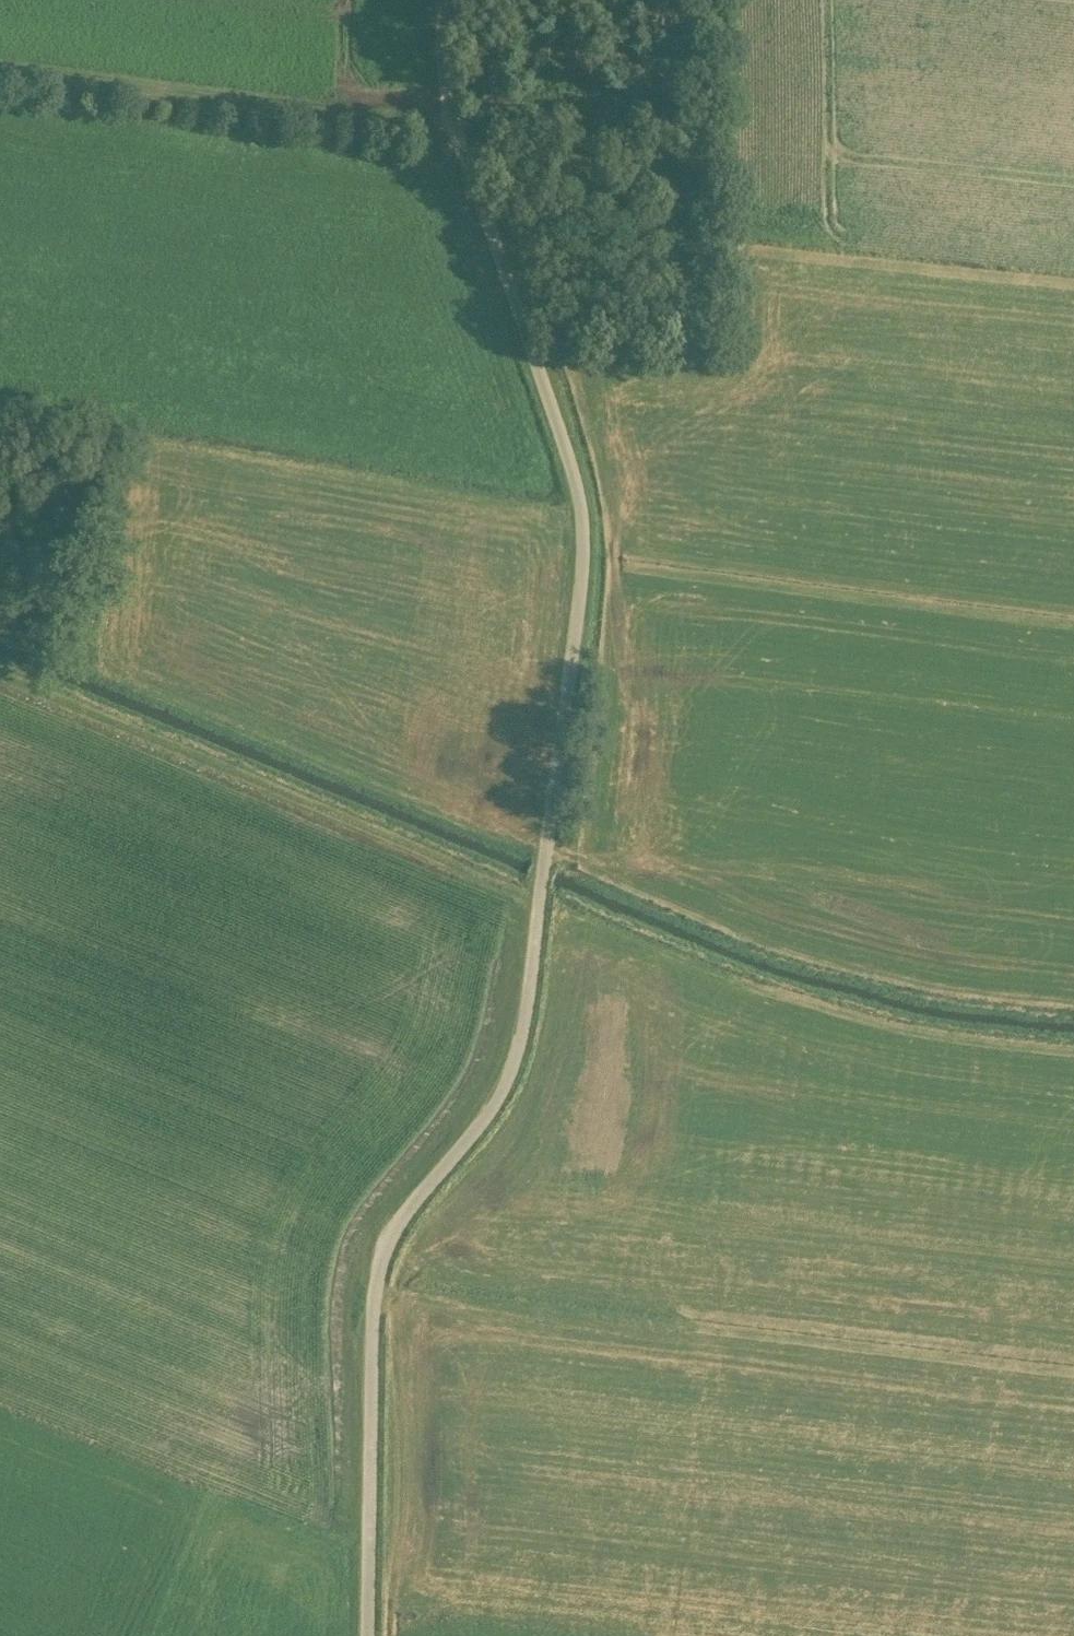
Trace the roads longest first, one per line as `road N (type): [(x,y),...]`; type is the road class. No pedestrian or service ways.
road 1 (track): [(370,1635),(374,1320),(386,1256),(512,1073),(587,562),(578,486),(455,121),(451,0)]
road 2 (track): [(455,121),(0,67)]

